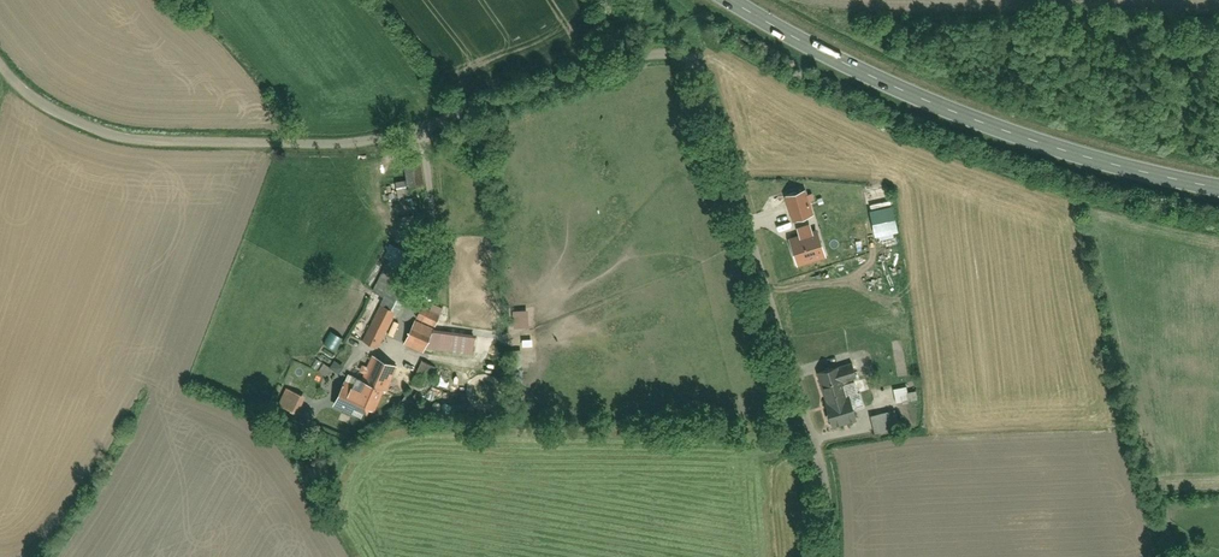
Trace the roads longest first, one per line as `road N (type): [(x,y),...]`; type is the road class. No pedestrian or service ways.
road 1 (residential): [(832,556),(826,486),(712,113),(687,59),(652,54),(617,63),(421,130),(327,145),(113,137),(25,95),(0,60)]
road 2 (primary): [(725,0),(912,98),(1065,153),(1218,188)]

